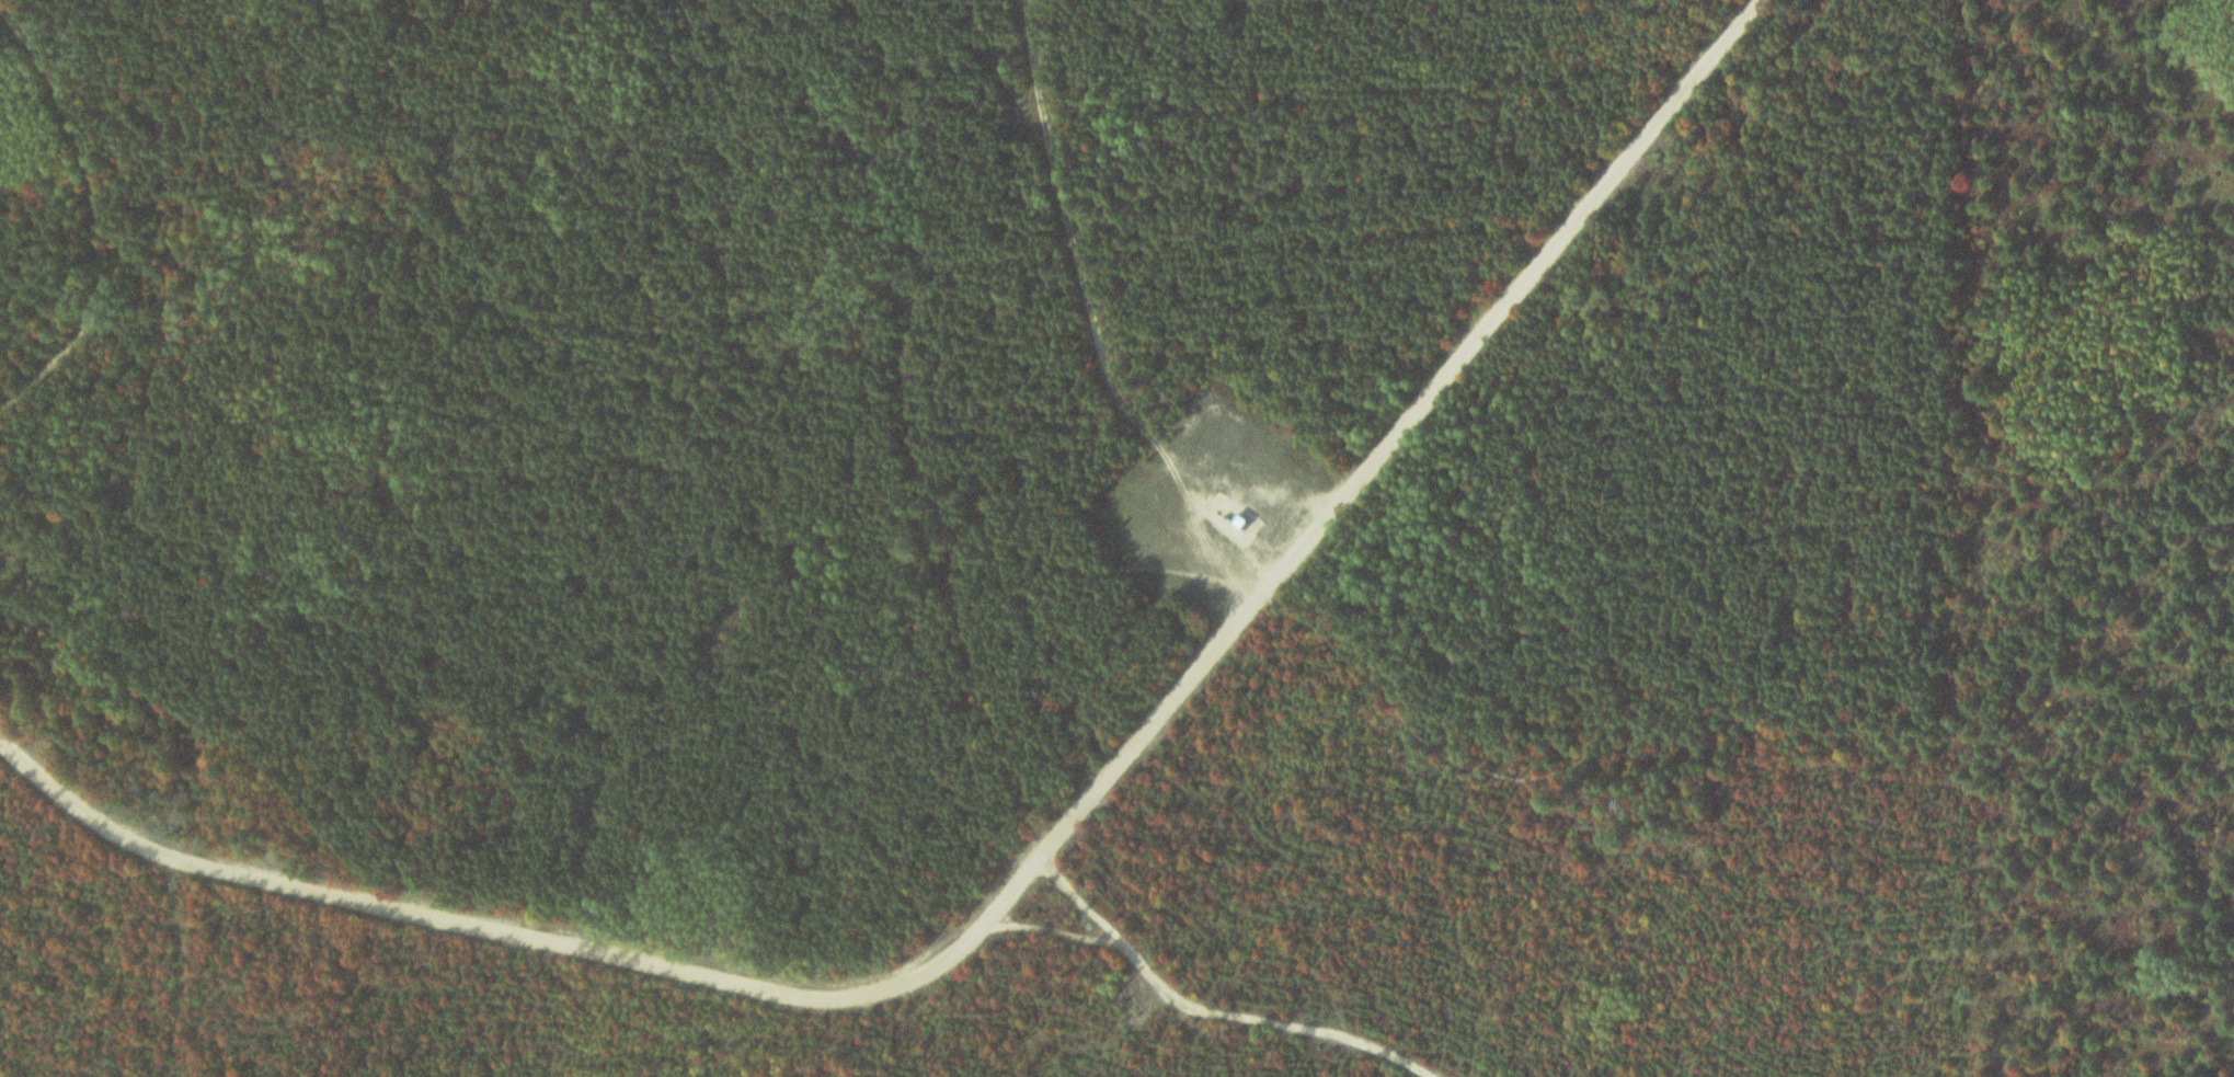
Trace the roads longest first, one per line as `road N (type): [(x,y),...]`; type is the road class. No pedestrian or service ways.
road 1 (residential): [(0,736),(162,846),(840,997),(947,963),(1252,595),(1779,0)]
road 2 (residential): [(1415,1076),(1305,1032),(1170,1004),(1046,849)]
road 3 (track): [(0,12),(56,90),(90,205),(91,298),(39,376),(0,410)]

